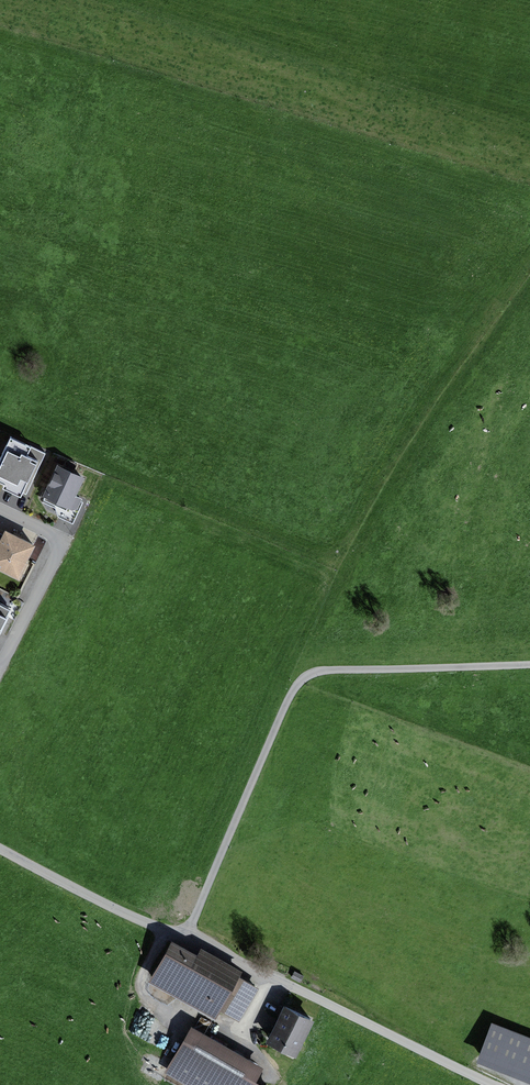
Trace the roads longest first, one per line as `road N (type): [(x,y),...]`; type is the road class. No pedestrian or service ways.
road 1 (residential): [(0,846),(489,1084)]
road 2 (track): [(184,936),(291,694),(313,672),(529,665)]
road 3 (residential): [(0,511),(65,544),(0,665)]

